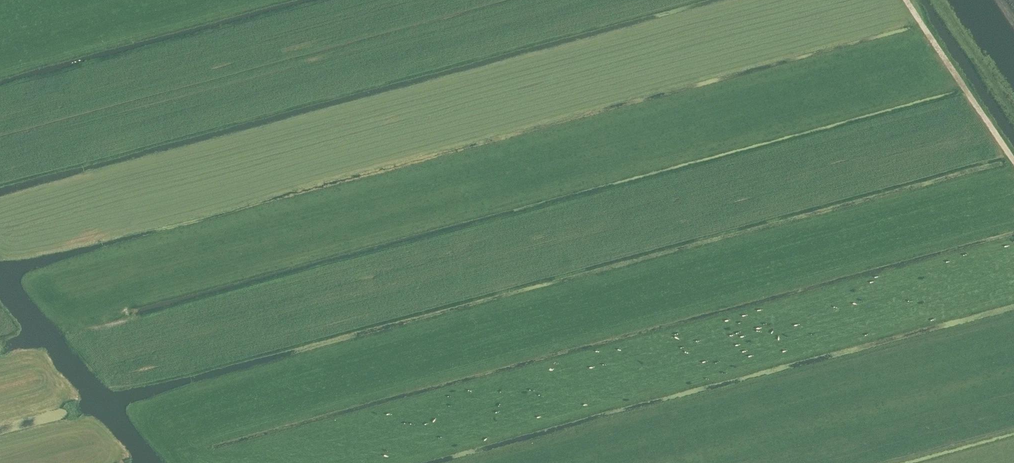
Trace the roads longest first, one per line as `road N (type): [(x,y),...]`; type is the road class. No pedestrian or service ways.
road 1 (track): [(909,0),(1013,160)]

